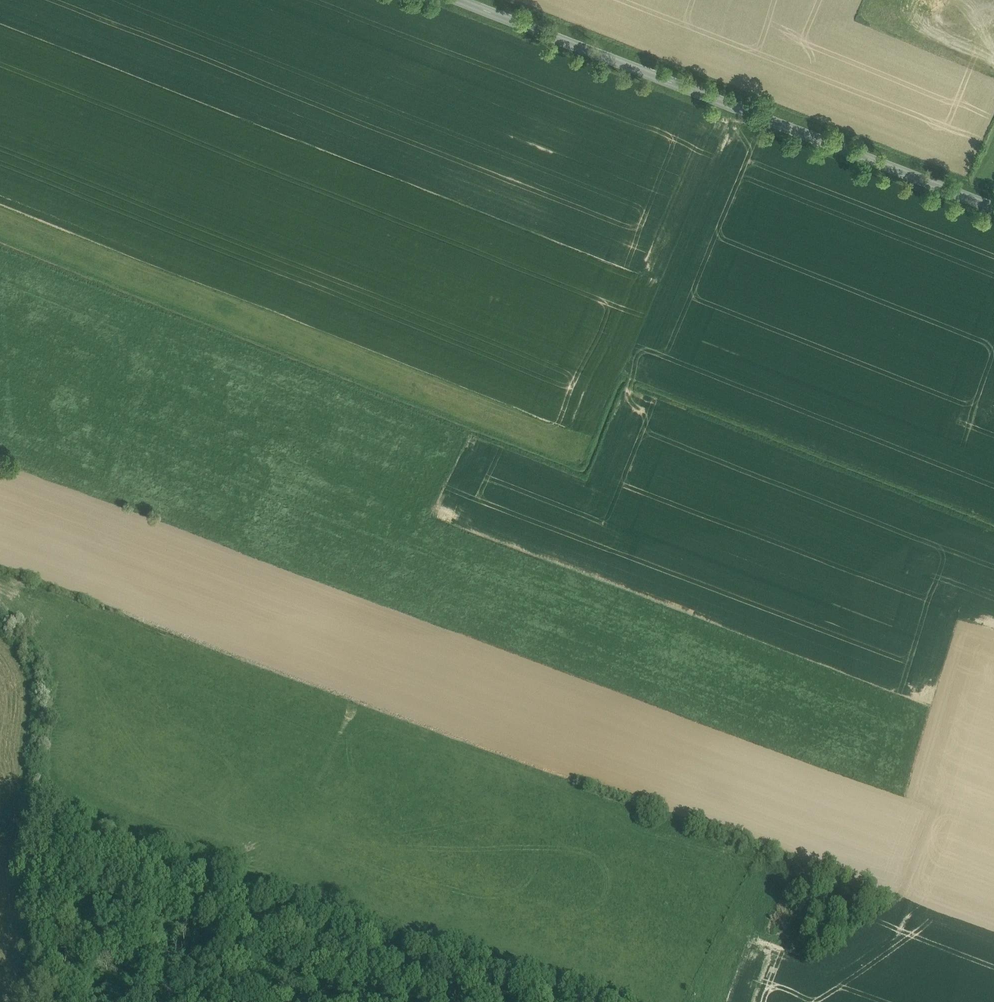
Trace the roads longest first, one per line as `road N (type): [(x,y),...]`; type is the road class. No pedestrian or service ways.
road 1 (secondary): [(993,207),(463,0)]

